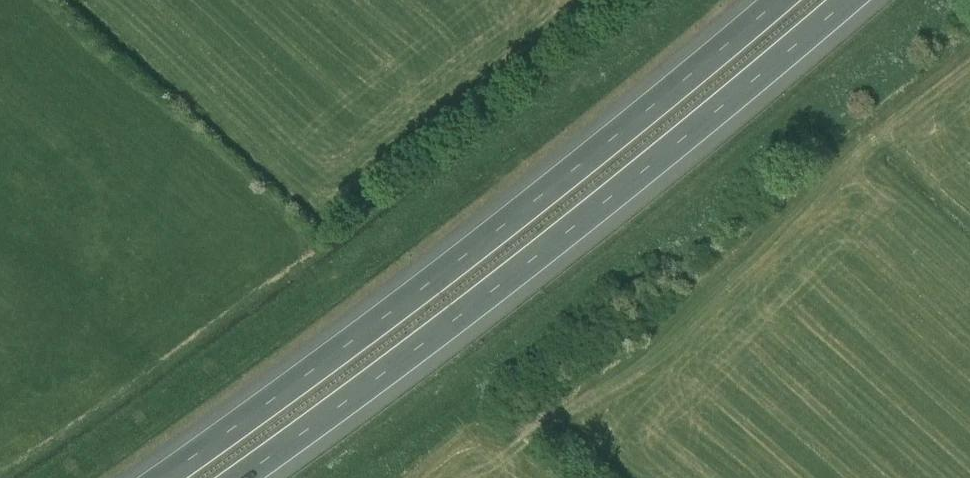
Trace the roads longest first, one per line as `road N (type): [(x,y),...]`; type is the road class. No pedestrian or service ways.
road 1 (motorway): [(778,0),(430,282),(161,477)]
road 2 (motorway): [(238,477),(458,317),(845,0)]

